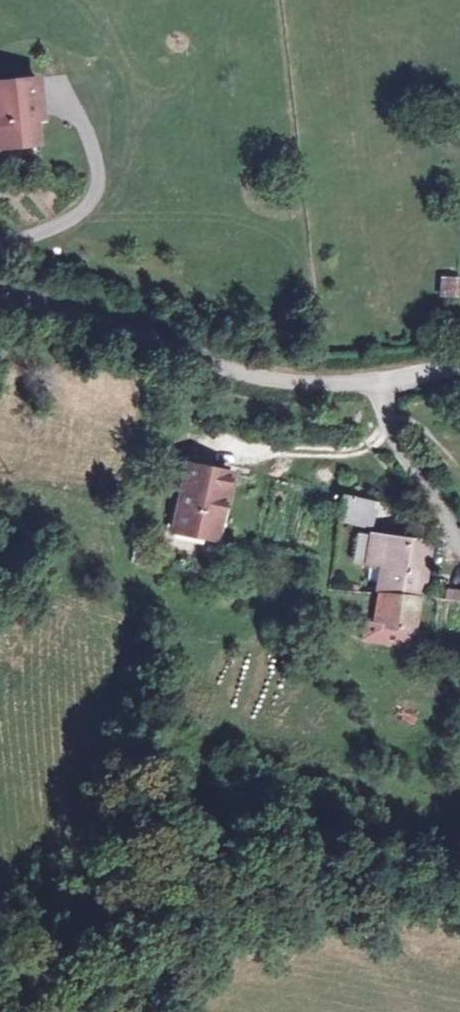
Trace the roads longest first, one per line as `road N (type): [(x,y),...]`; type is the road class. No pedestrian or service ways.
road 1 (residential): [(0,295),(279,382),(417,373)]
road 2 (residential): [(459,538),(389,437),(382,405),(417,373)]

